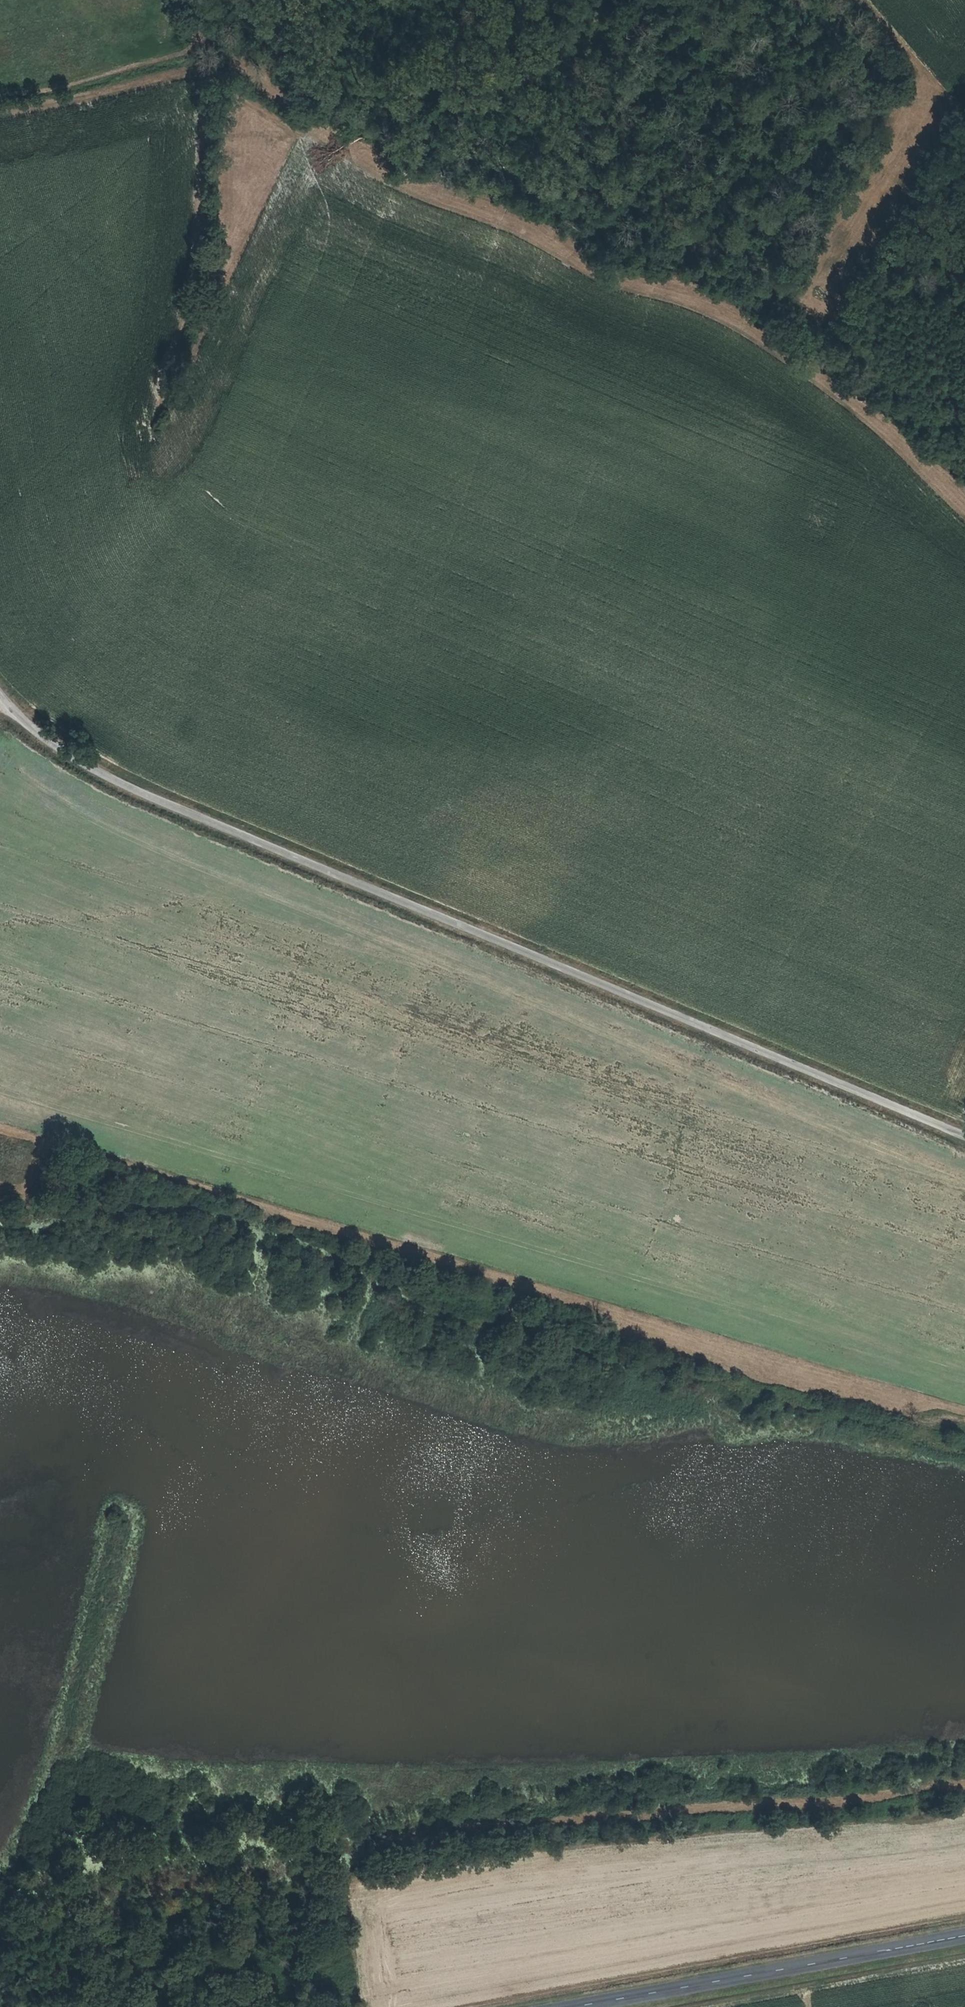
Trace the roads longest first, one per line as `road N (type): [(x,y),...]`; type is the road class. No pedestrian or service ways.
road 1 (unclassified): [(0,700),(48,742),(129,787),(964,1135)]
road 2 (secondary): [(580,2006),(964,1936)]

